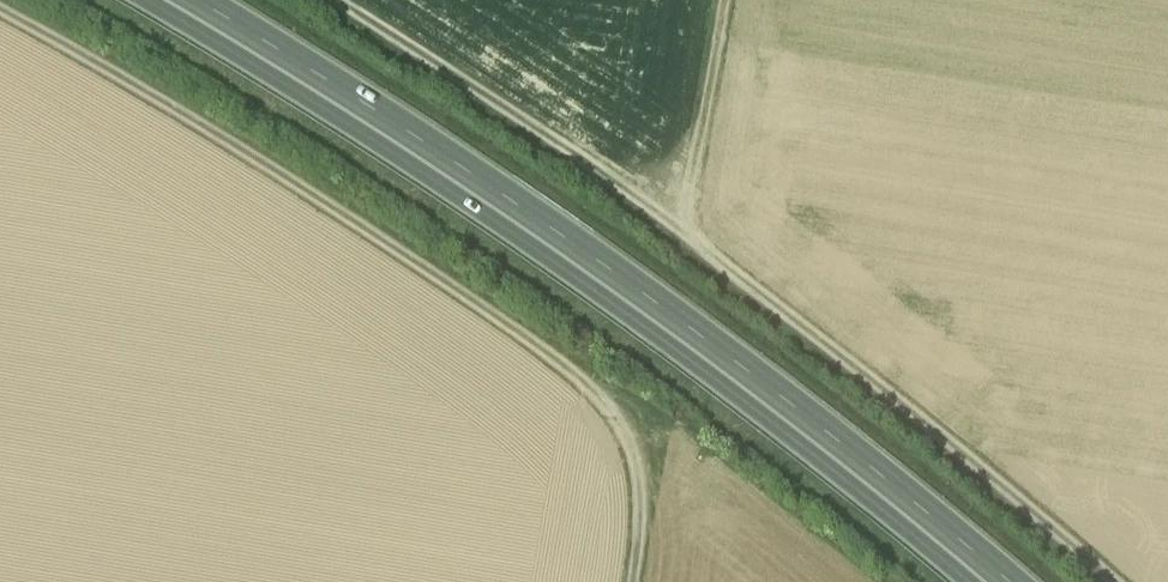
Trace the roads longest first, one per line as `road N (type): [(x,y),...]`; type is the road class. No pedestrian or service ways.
road 1 (trunk): [(179,0),(428,155),(652,309),(996,581)]
road 2 (track): [(334,0),(669,214),(744,290),(977,468),(1107,581)]
road 3 (track): [(0,16),(284,178),(574,378),(616,415),(637,449),(646,486),(642,544)]
road 4 (track): [(730,0),(695,240)]

